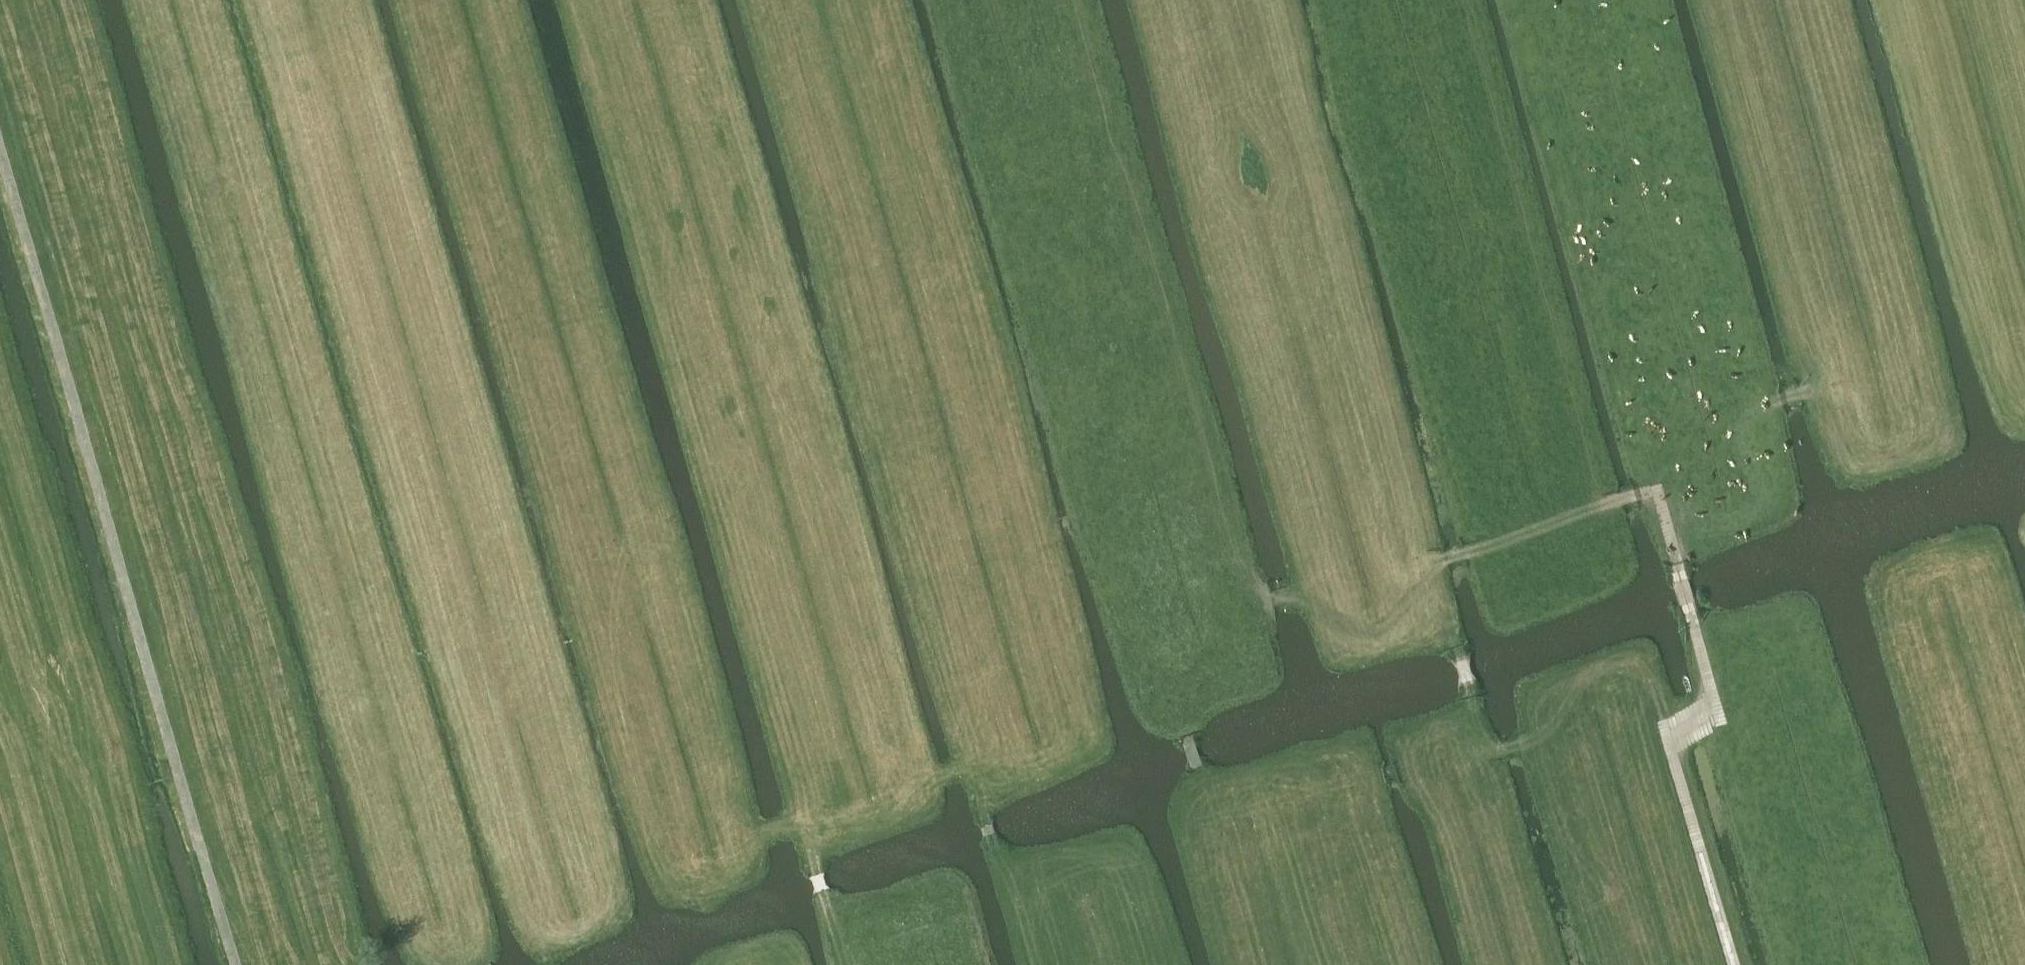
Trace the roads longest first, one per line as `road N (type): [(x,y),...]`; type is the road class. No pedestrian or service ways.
road 1 (track): [(239,964),(0,148)]
road 2 (track): [(1733,964),(1676,774)]

